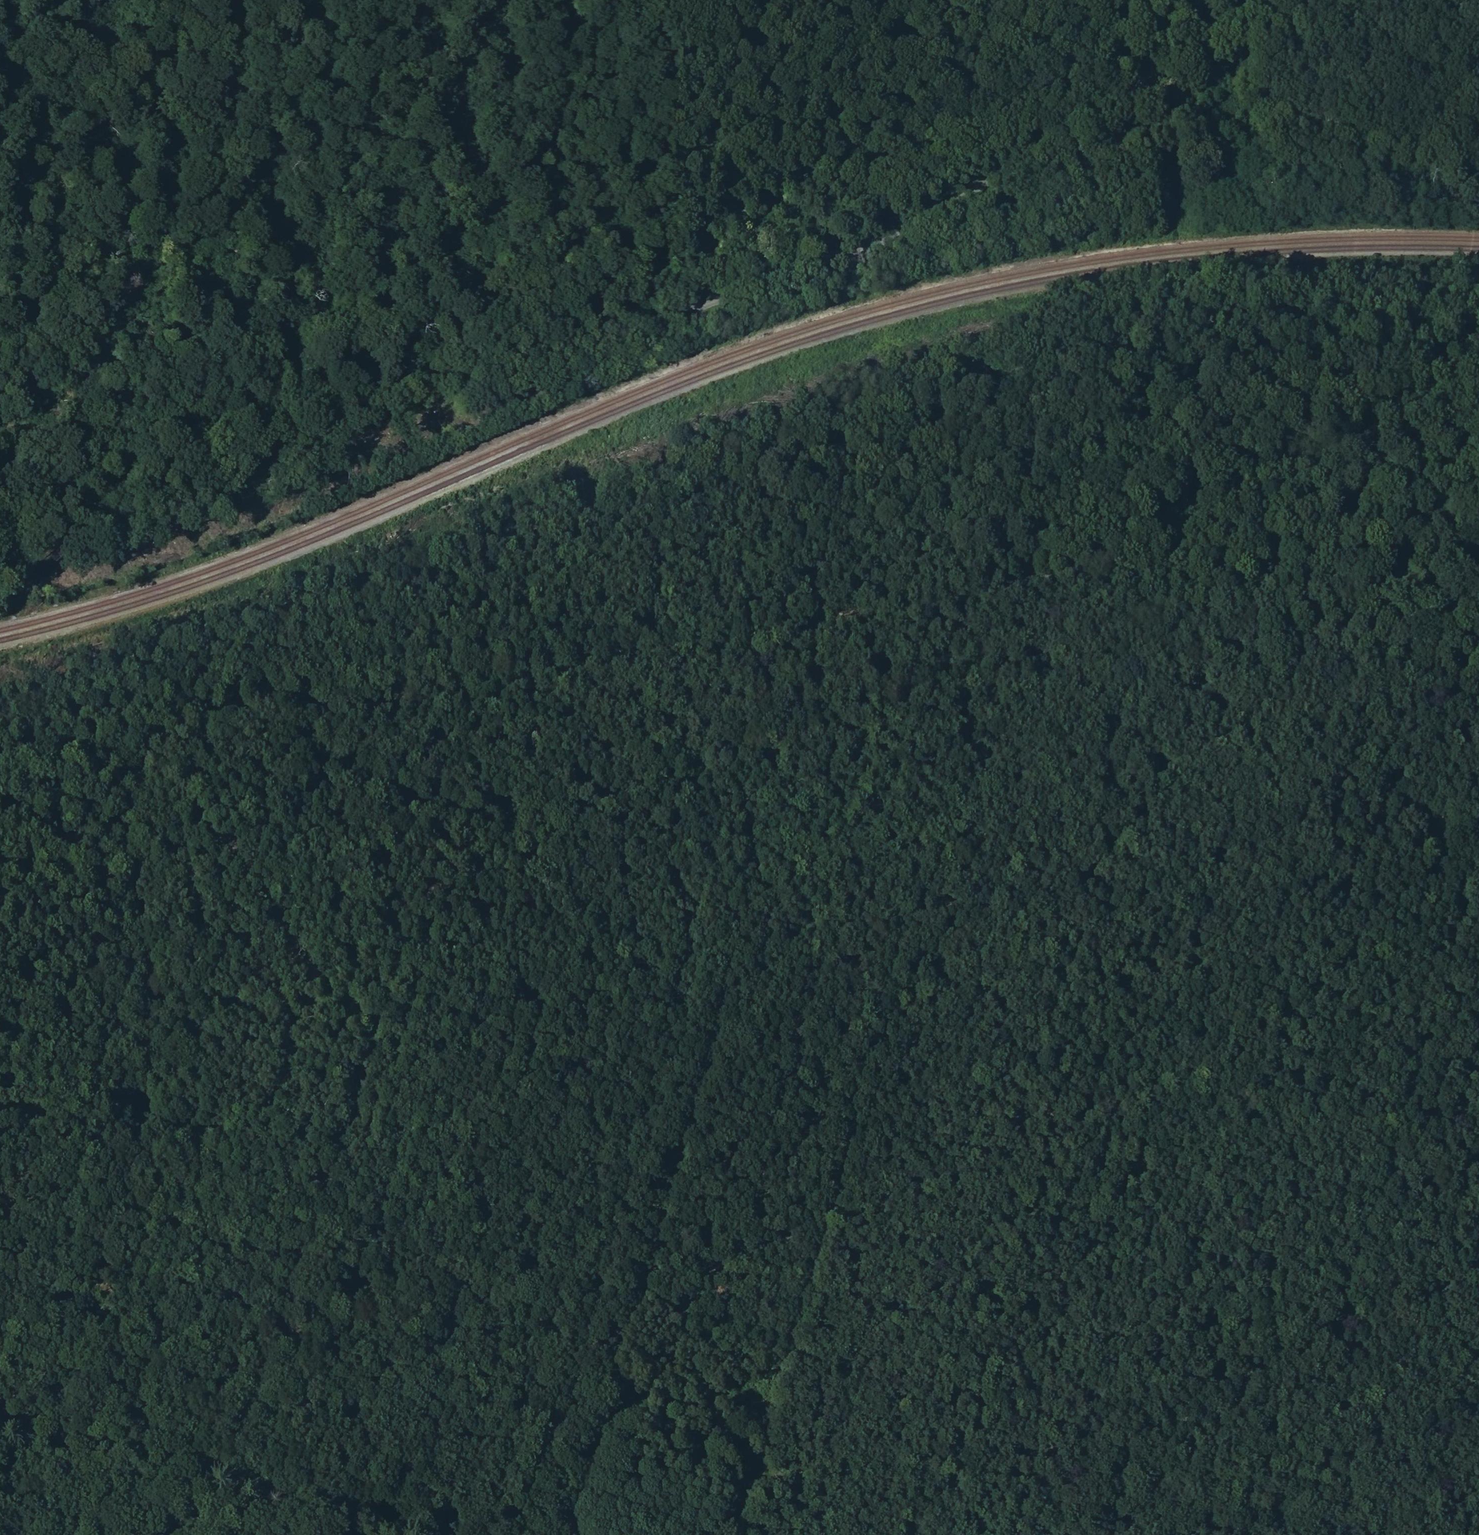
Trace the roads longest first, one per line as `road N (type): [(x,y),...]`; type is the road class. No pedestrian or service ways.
road 1 (track): [(1478,448),(1360,461),(1218,495),(1144,529),(1041,593),(918,623),(143,743),(0,753)]
road 2 (unclassified): [(0,432),(208,426),(468,381),(640,332),(921,227),(1278,0)]
road 3 (track): [(0,1436),(412,1534)]

